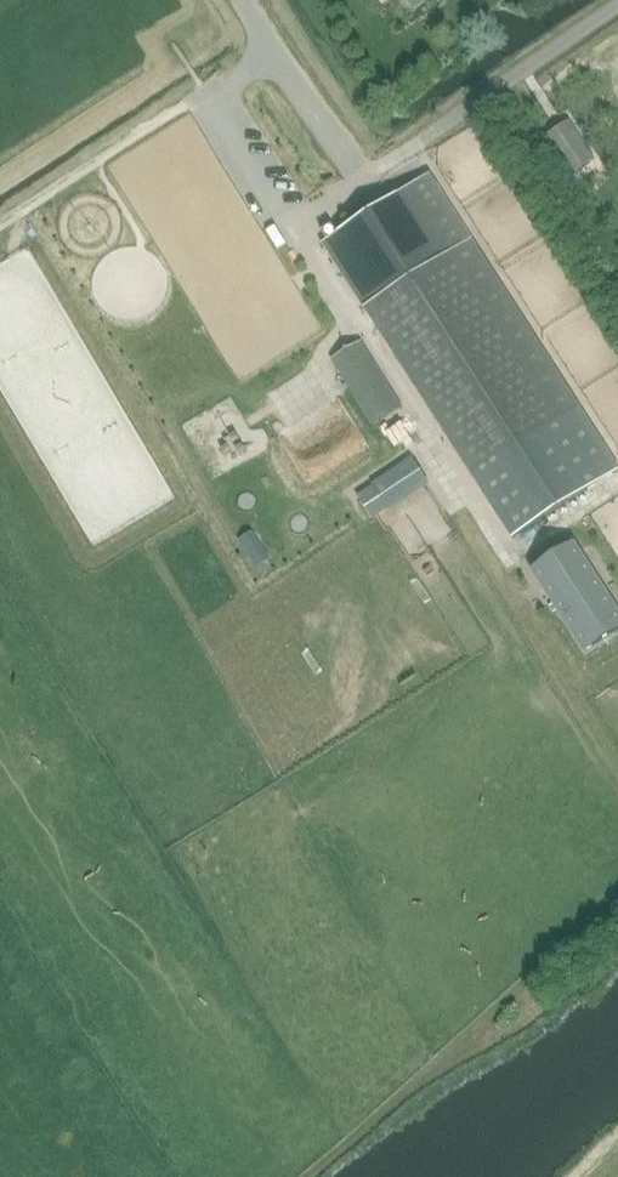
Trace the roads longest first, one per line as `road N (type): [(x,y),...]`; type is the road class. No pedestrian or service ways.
road 1 (unclassified): [(345,158),(243,0)]

